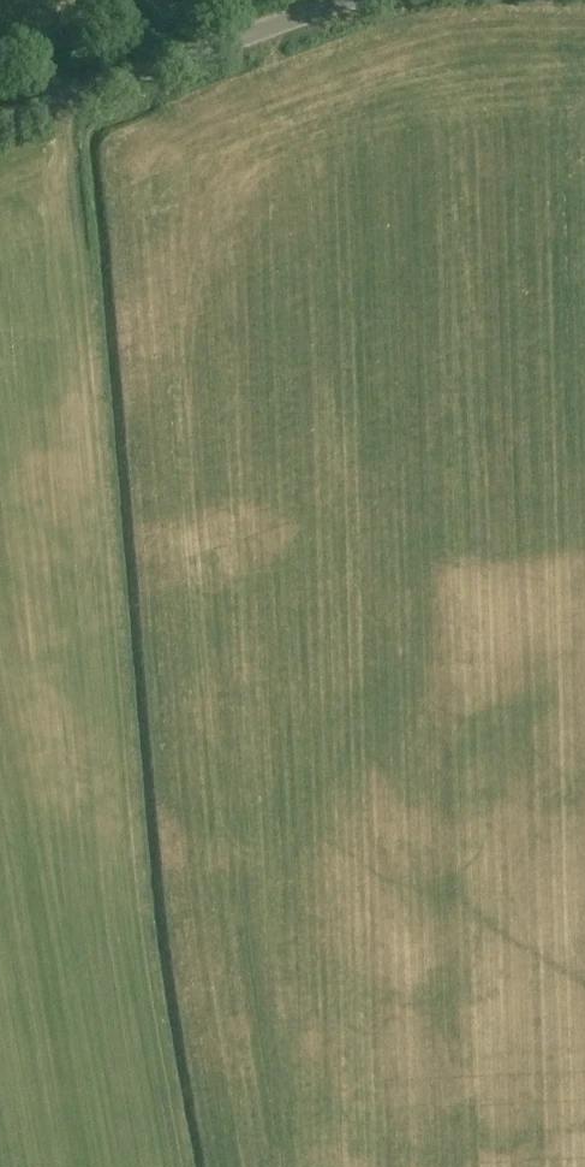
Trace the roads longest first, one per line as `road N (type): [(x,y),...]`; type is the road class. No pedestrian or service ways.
road 1 (unclassified): [(360,0),(0,118)]

